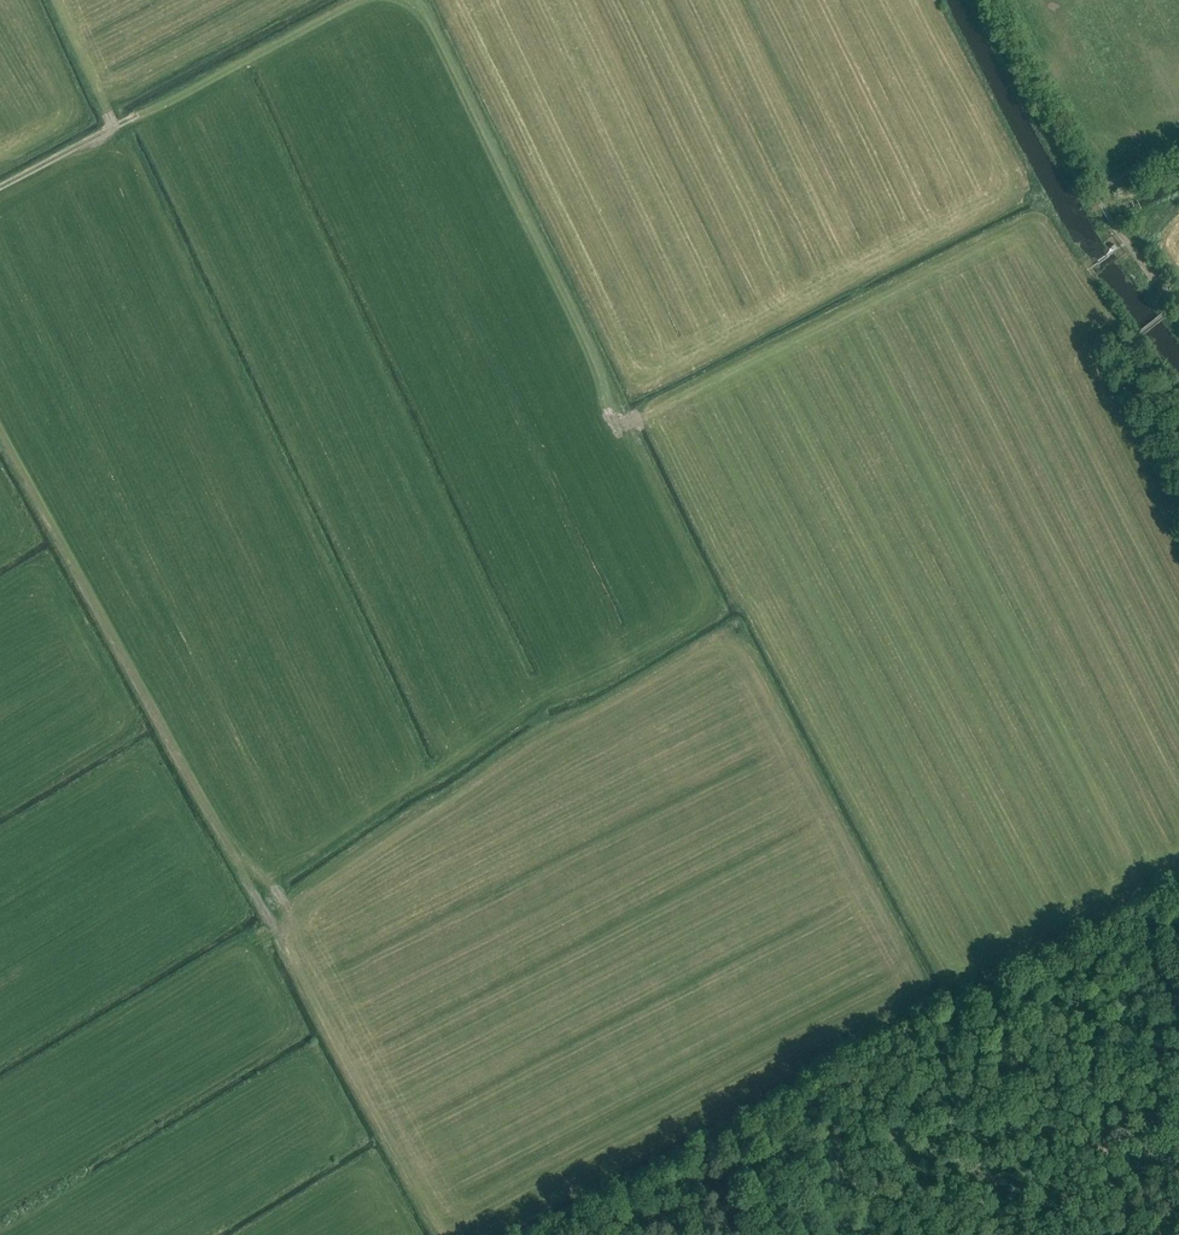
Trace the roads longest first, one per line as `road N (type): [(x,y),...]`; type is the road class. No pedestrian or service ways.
road 1 (track): [(789,1234),(732,1107)]

